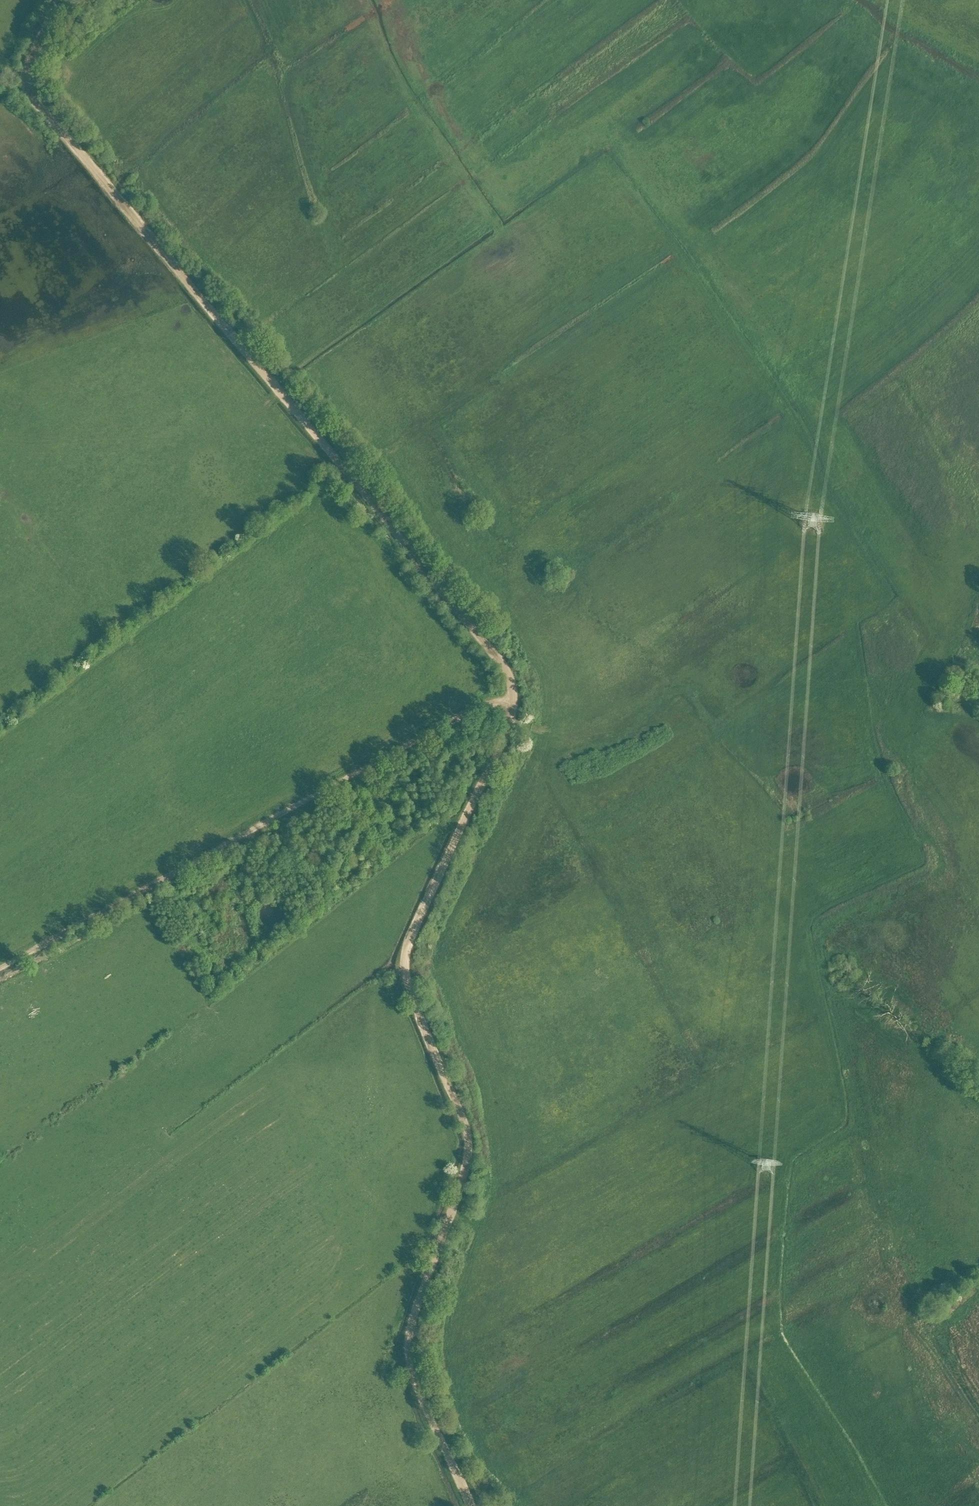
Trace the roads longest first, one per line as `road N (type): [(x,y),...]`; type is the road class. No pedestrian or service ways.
road 1 (track): [(677,250),(799,429),(831,511),(884,594),(854,614),(864,706),(872,757),(914,858),(805,917),(841,1119),(785,1163),(773,1327),(781,1352),(878,1505)]
road 2 (track): [(60,0),(26,69),(28,95),(450,601),(504,670),(512,698)]
road 3 (track): [(512,698),(506,733),(405,966),(469,1137),(463,1180),(411,1323),(408,1360),(471,1505)]
road 4 (track): [(512,698),(488,702),(0,970)]

